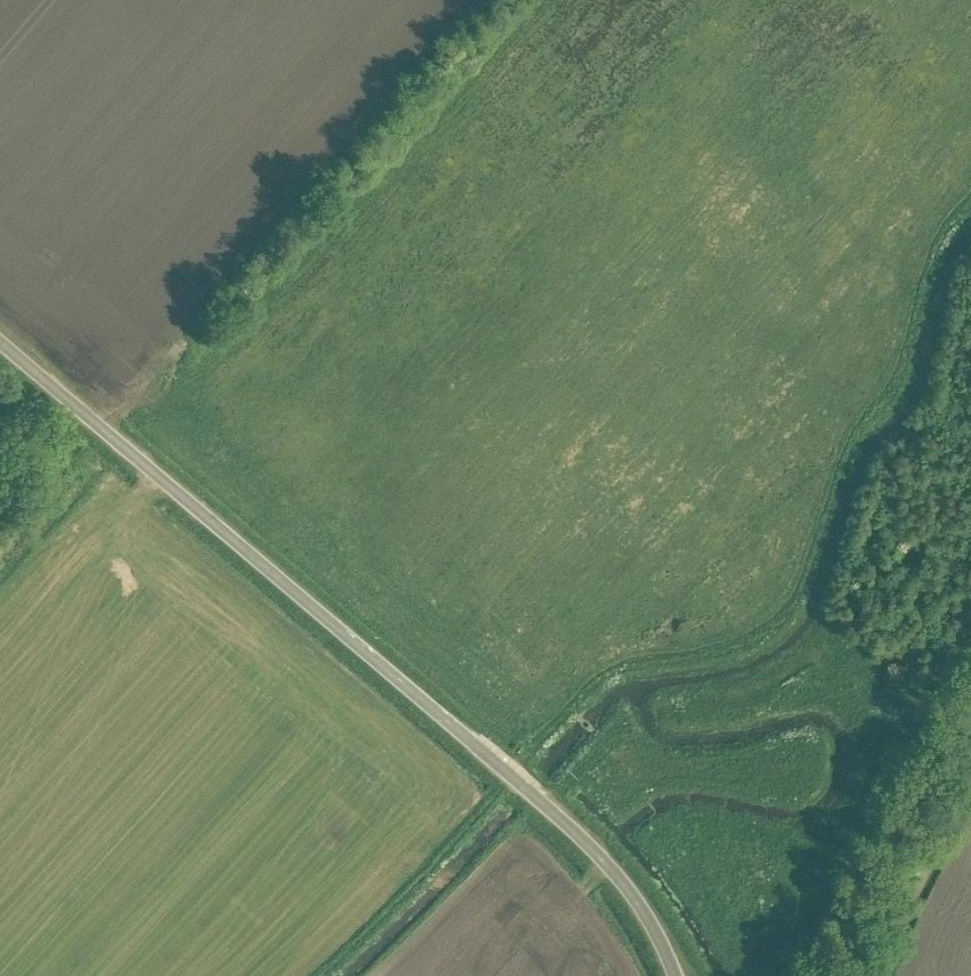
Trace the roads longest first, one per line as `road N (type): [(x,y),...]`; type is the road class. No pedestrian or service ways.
road 1 (unclassified): [(674,975),(622,880),(563,820),(0,341)]

